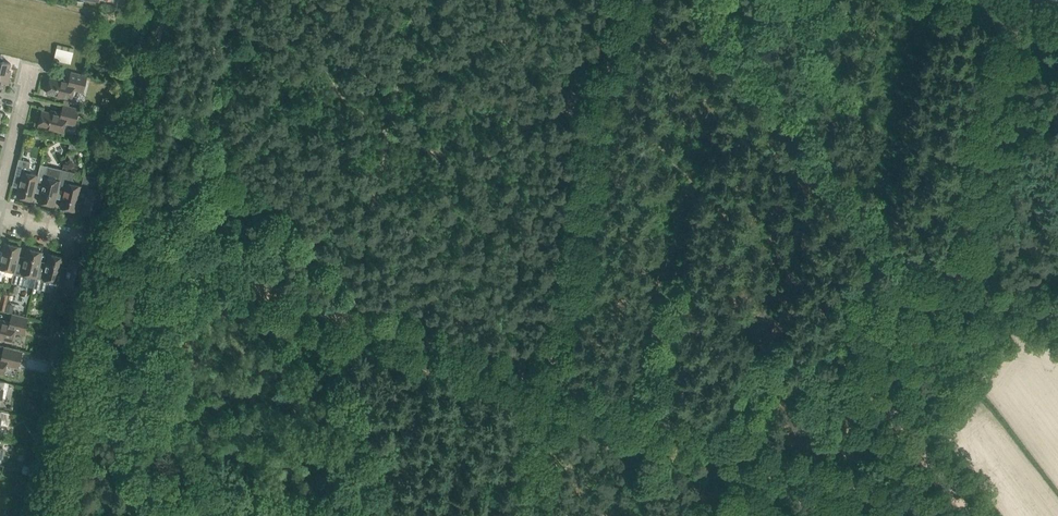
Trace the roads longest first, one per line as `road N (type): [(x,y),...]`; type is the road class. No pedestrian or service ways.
road 1 (residential): [(0,191),(29,69)]

